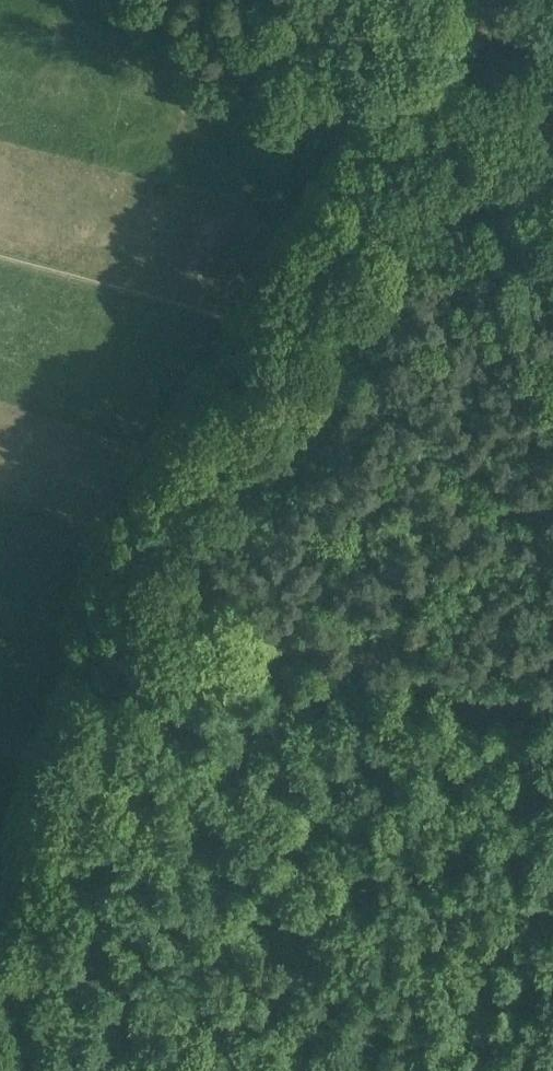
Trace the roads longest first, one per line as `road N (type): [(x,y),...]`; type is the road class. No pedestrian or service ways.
road 1 (track): [(5,1070),(82,878),(152,574),(230,382),(334,258),(457,30)]

